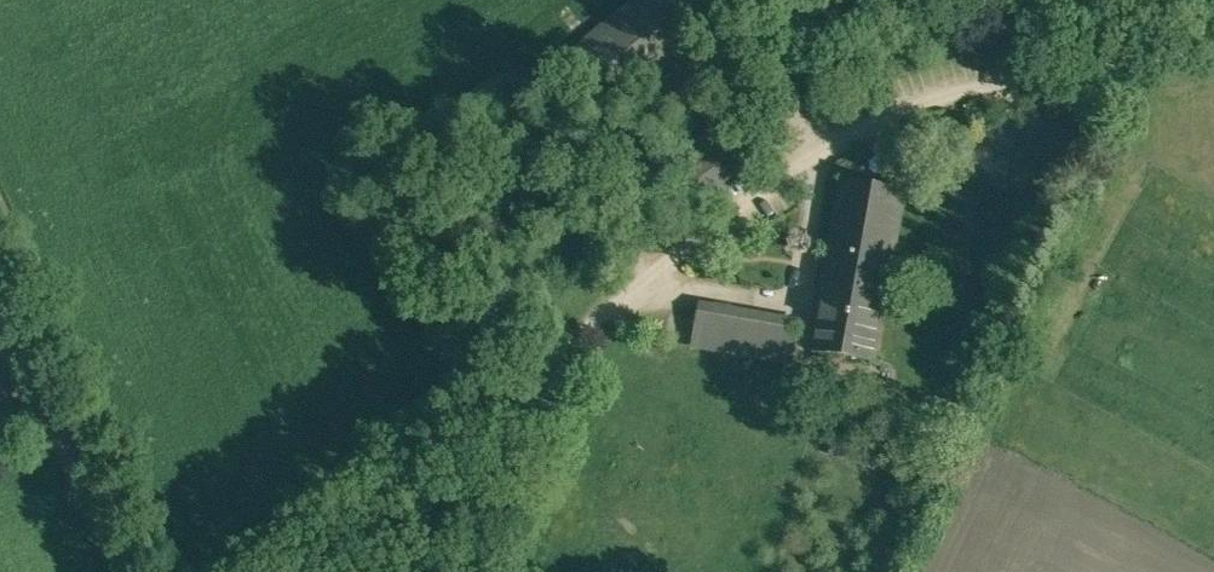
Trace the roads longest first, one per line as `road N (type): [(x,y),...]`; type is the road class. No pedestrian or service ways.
road 1 (unclassified): [(120,571),(0,311)]

